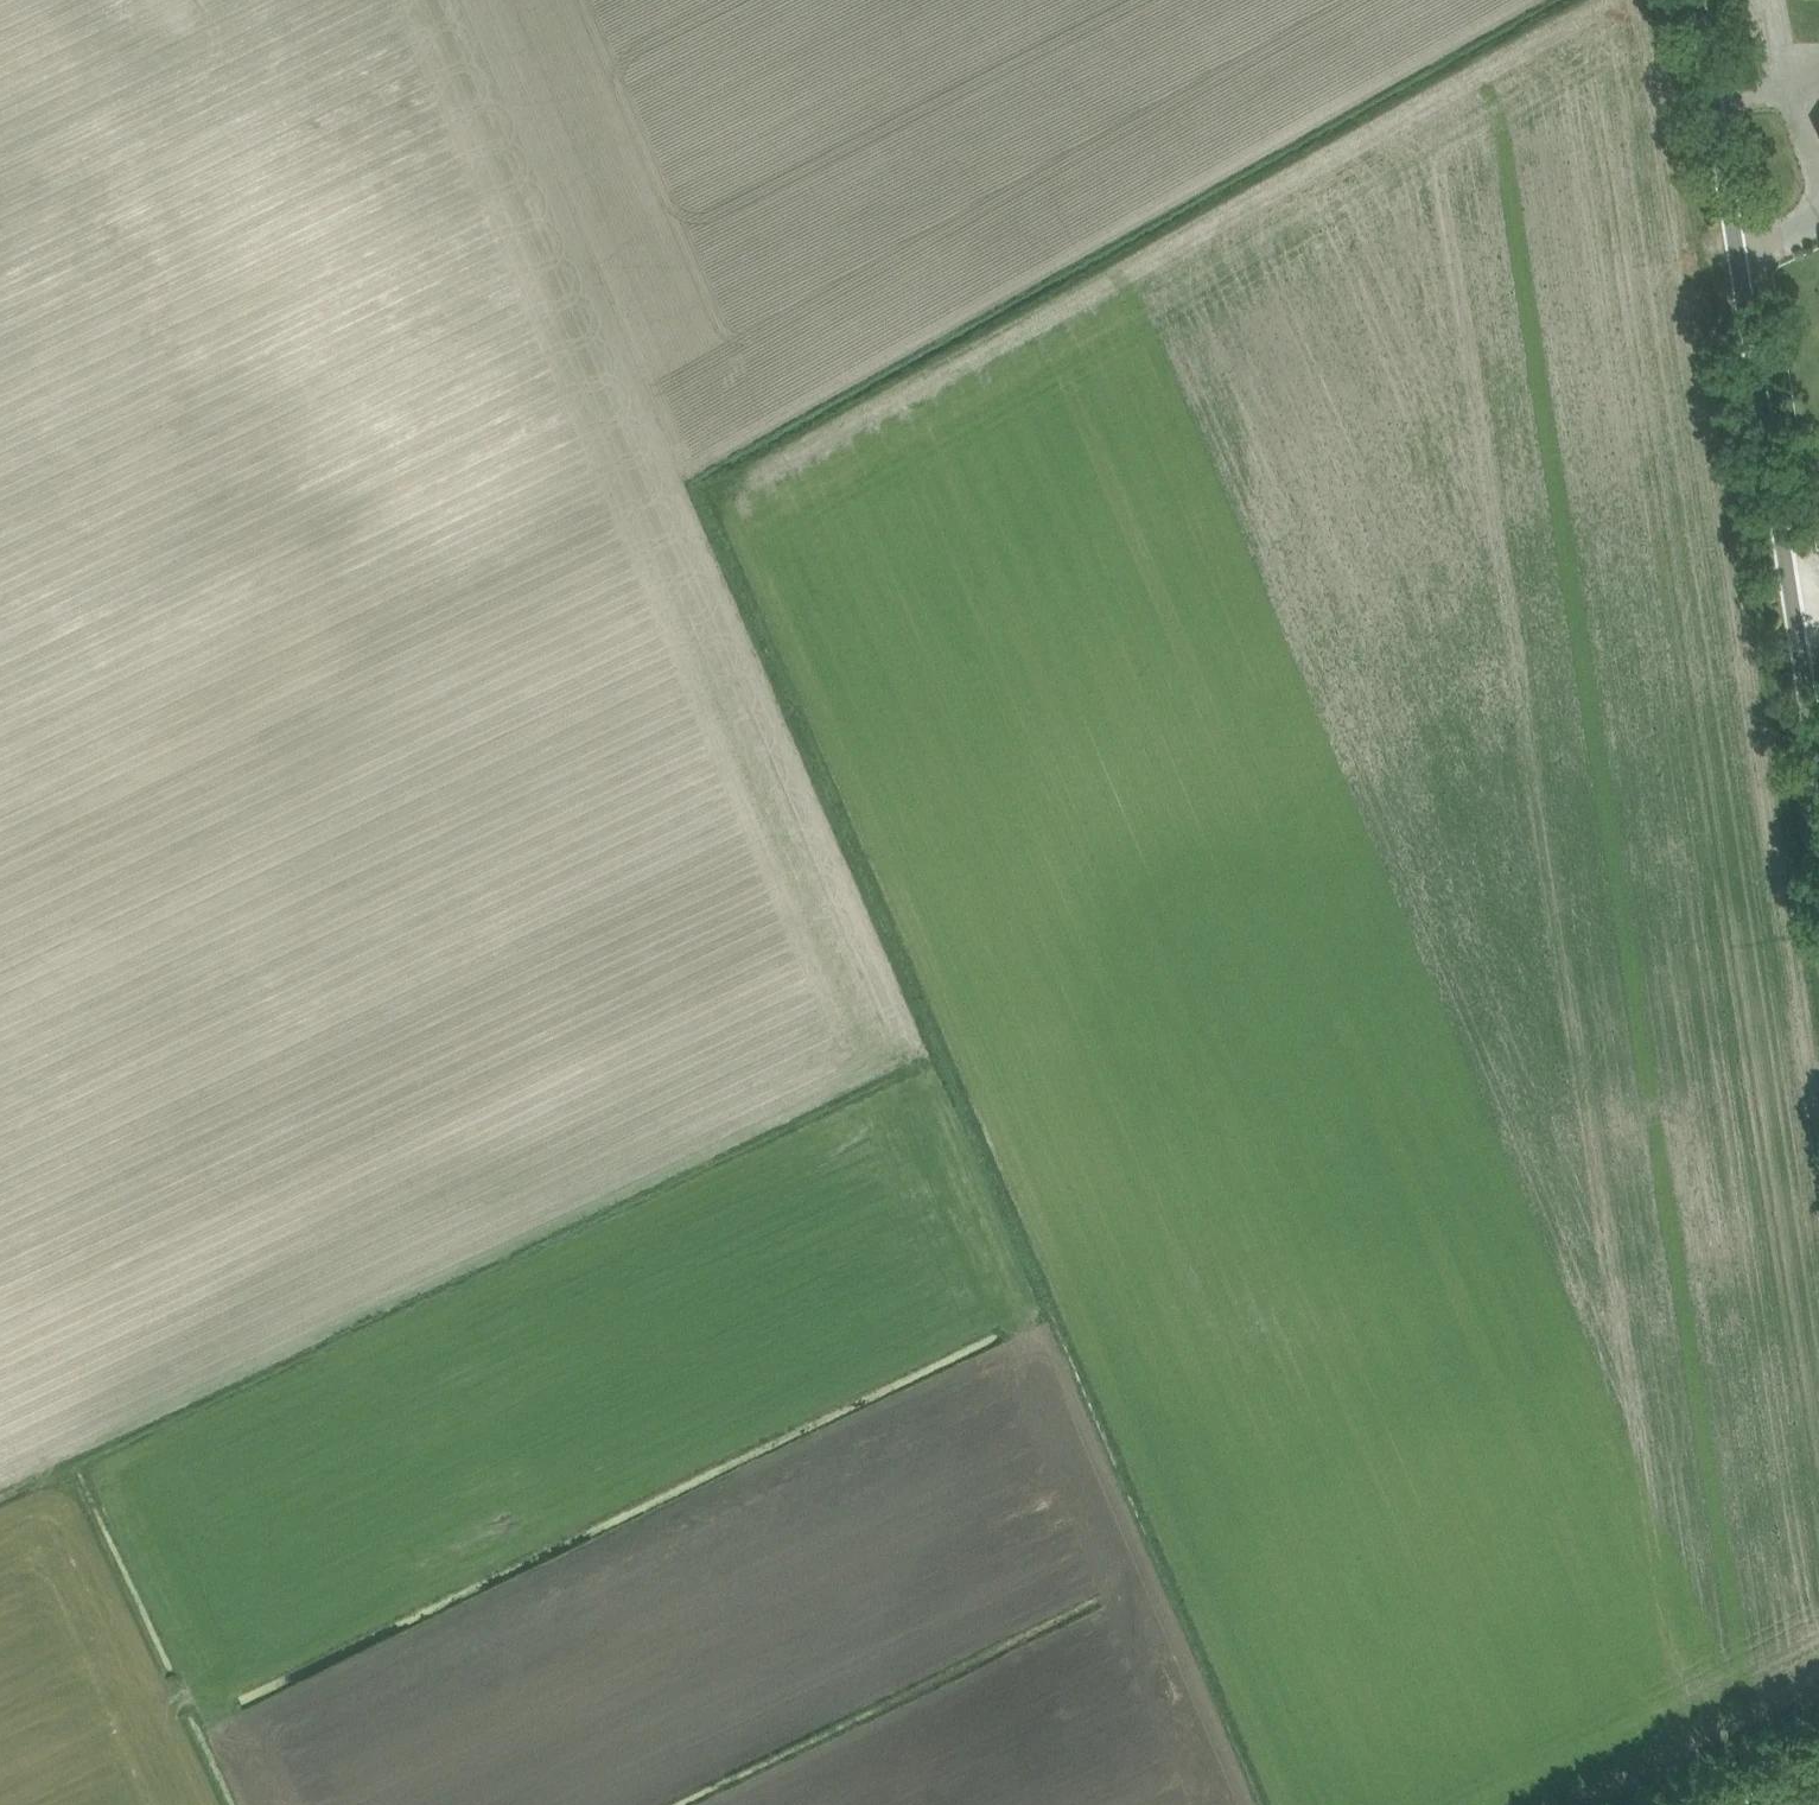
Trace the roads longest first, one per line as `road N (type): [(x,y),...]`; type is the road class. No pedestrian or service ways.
road 1 (unclassified): [(1818,785),(1677,0)]

